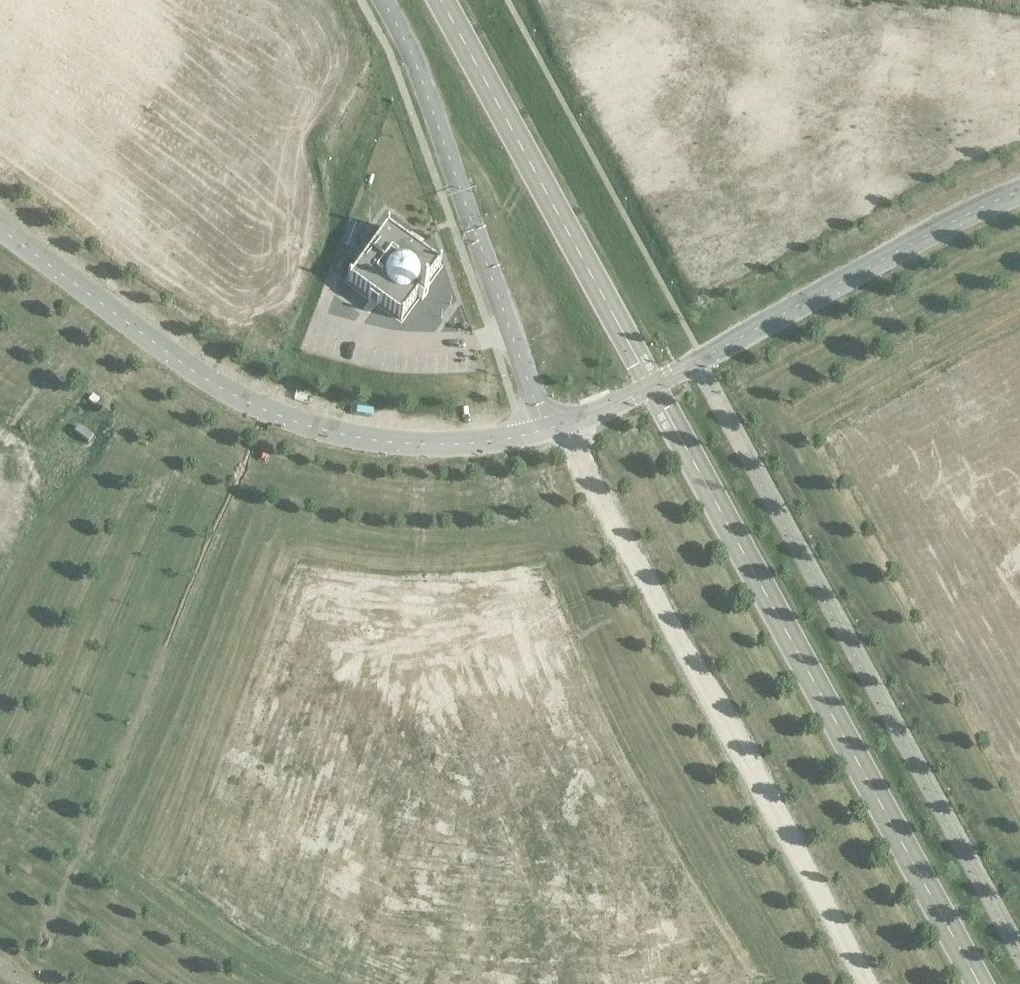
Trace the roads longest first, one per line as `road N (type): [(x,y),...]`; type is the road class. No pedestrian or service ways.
road 1 (unclassified): [(866,983),(549,428)]
road 2 (unclassified): [(549,428),(476,442),(389,442),(263,410),(180,362),(0,229)]
road 3 (unclassified): [(1019,191),(651,385),(549,428)]
road 4 (unclassified): [(381,0),(415,66),(549,428)]

